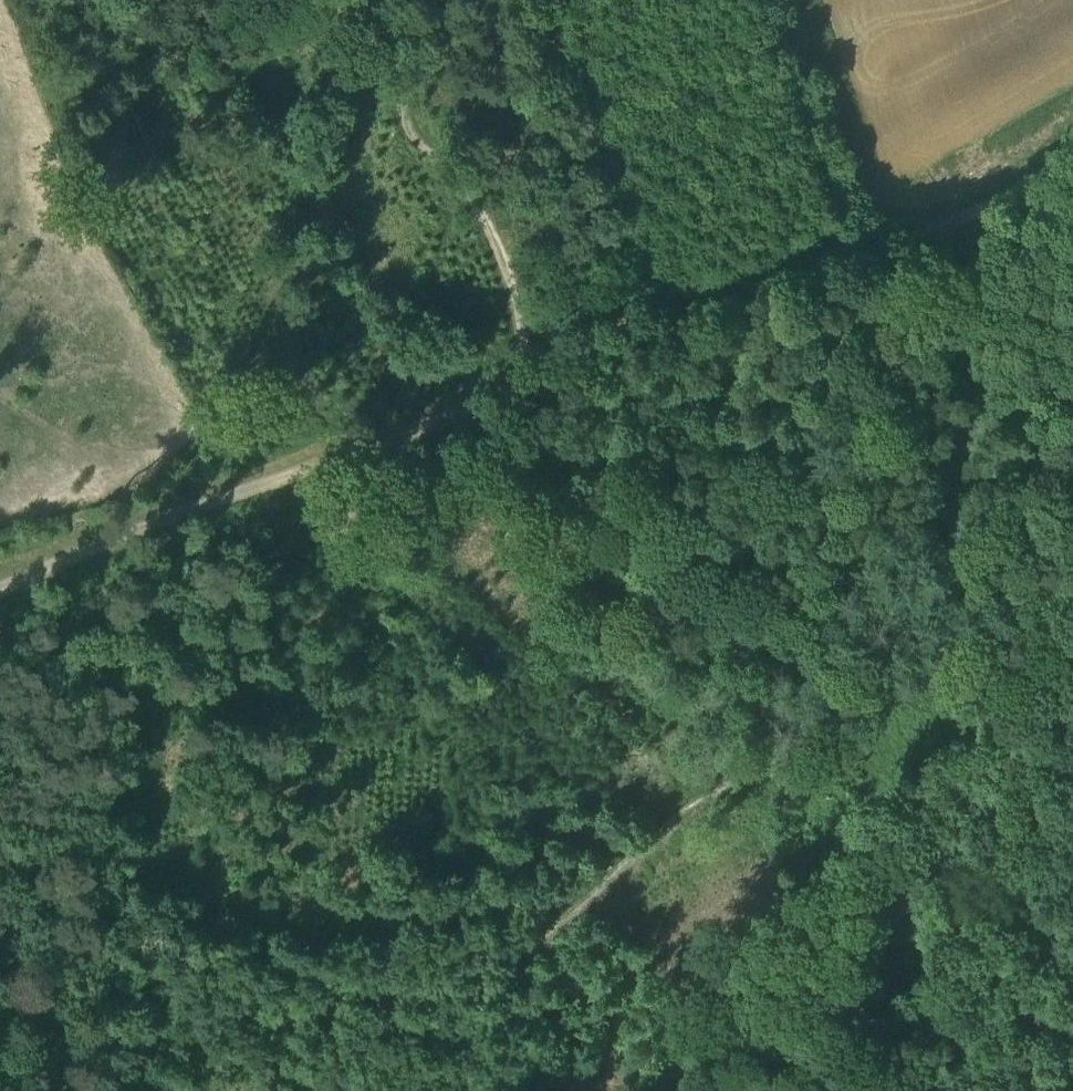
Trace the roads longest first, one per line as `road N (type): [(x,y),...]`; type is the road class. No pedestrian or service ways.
road 1 (track): [(0,589),(984,221),(1027,192)]

